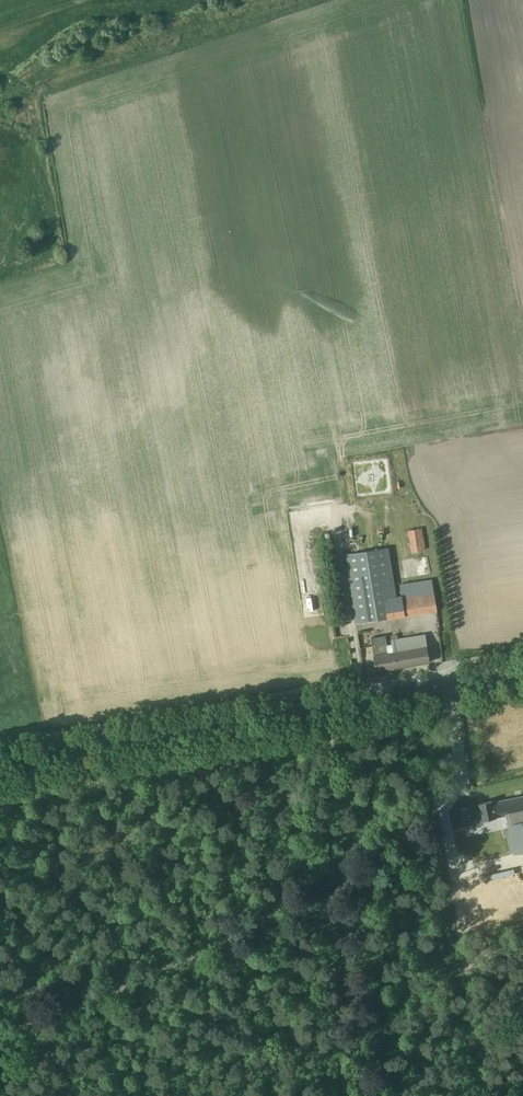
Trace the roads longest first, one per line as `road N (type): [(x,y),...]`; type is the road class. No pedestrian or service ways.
road 1 (tertiary): [(0,765),(522,671)]

